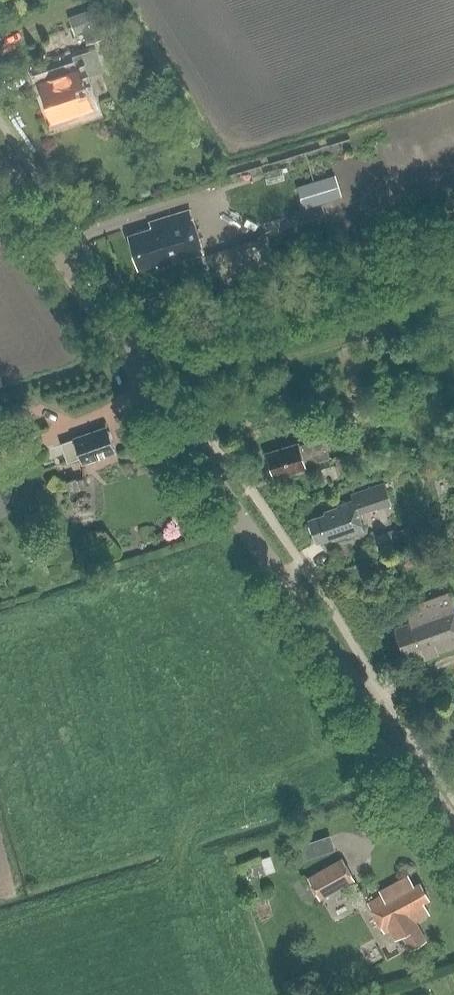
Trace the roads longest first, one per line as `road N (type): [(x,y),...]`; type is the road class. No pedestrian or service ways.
road 1 (unclassified): [(453,830),(0,171)]
road 2 (track): [(148,341),(453,245)]

